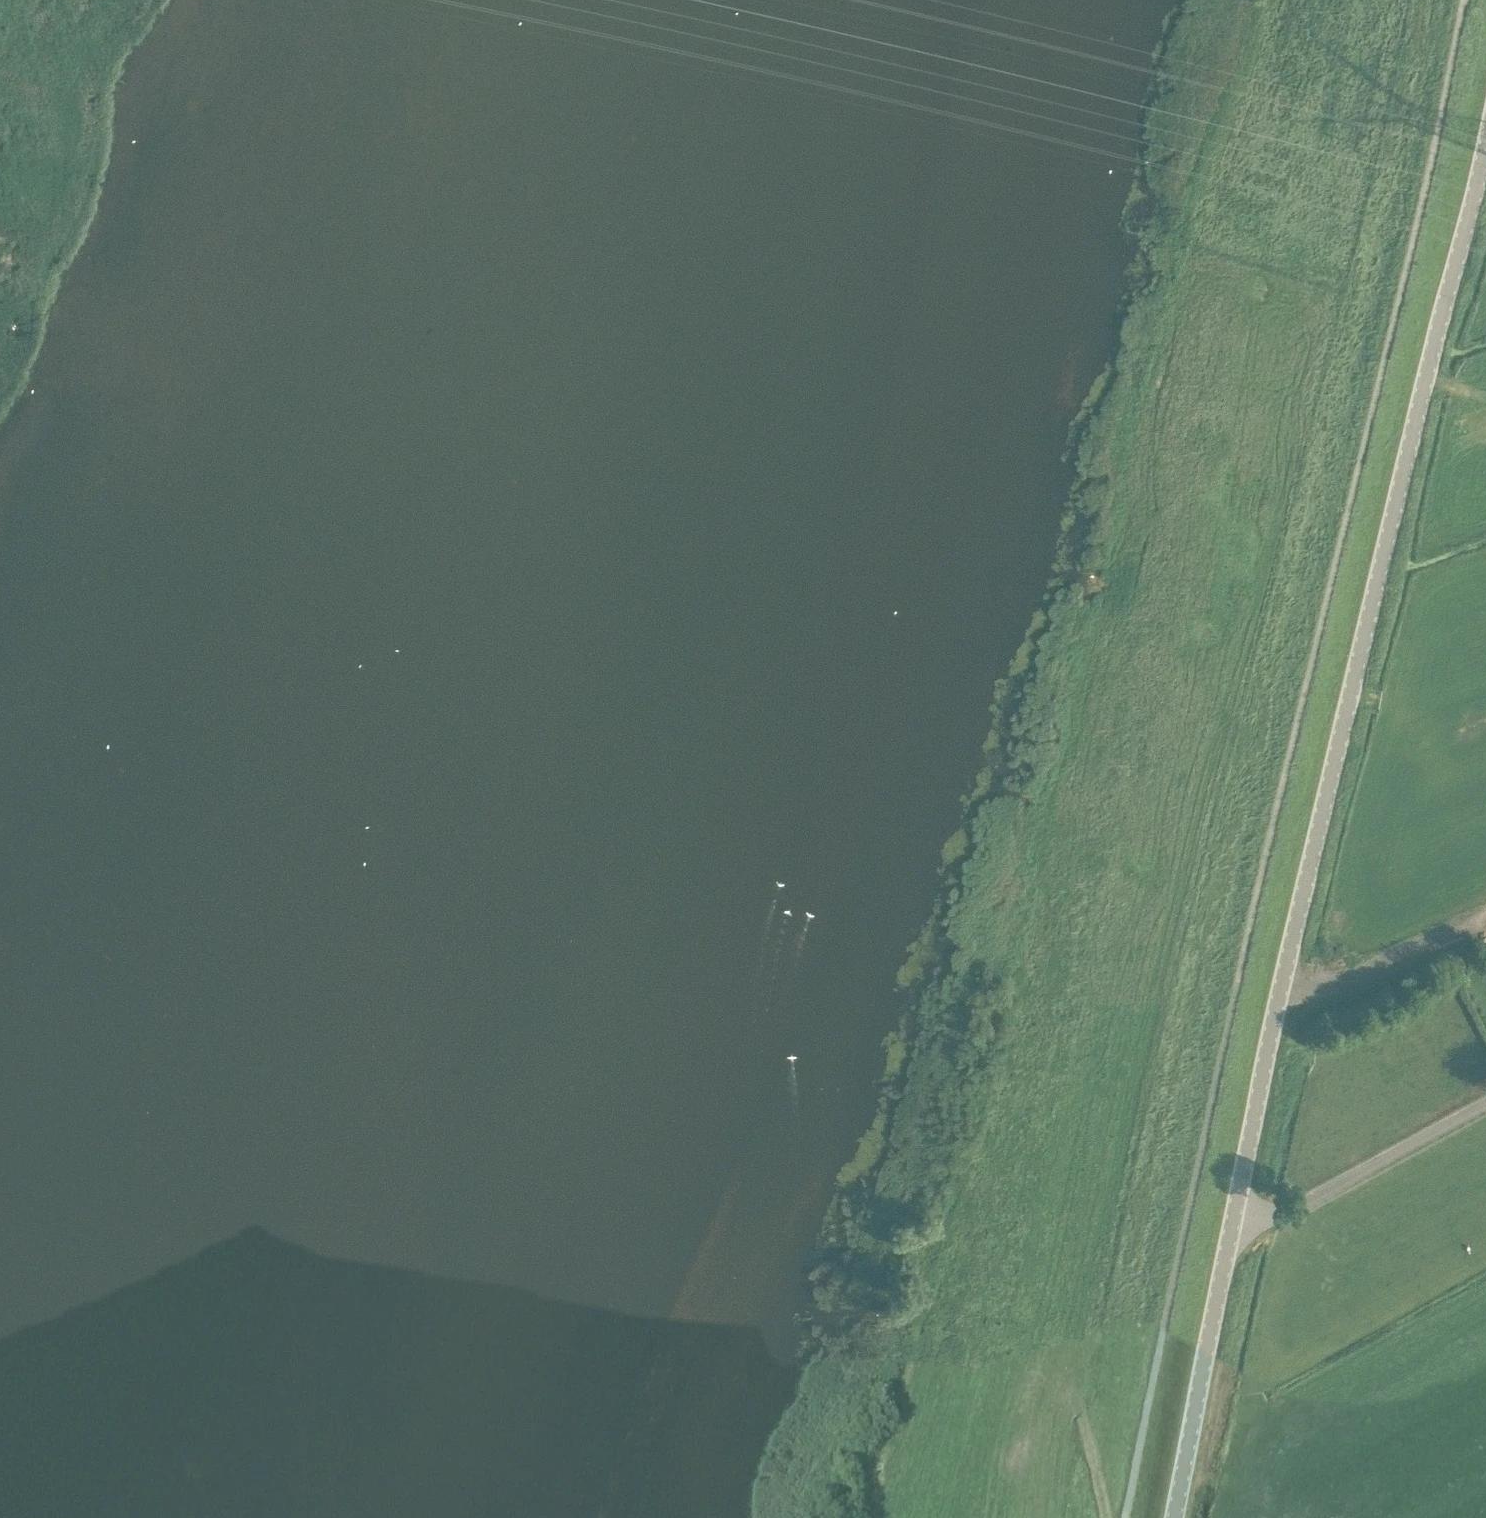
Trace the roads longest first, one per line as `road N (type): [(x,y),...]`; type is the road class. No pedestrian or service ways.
road 1 (unclassified): [(1171,1517),(1295,912),(1485,122)]

